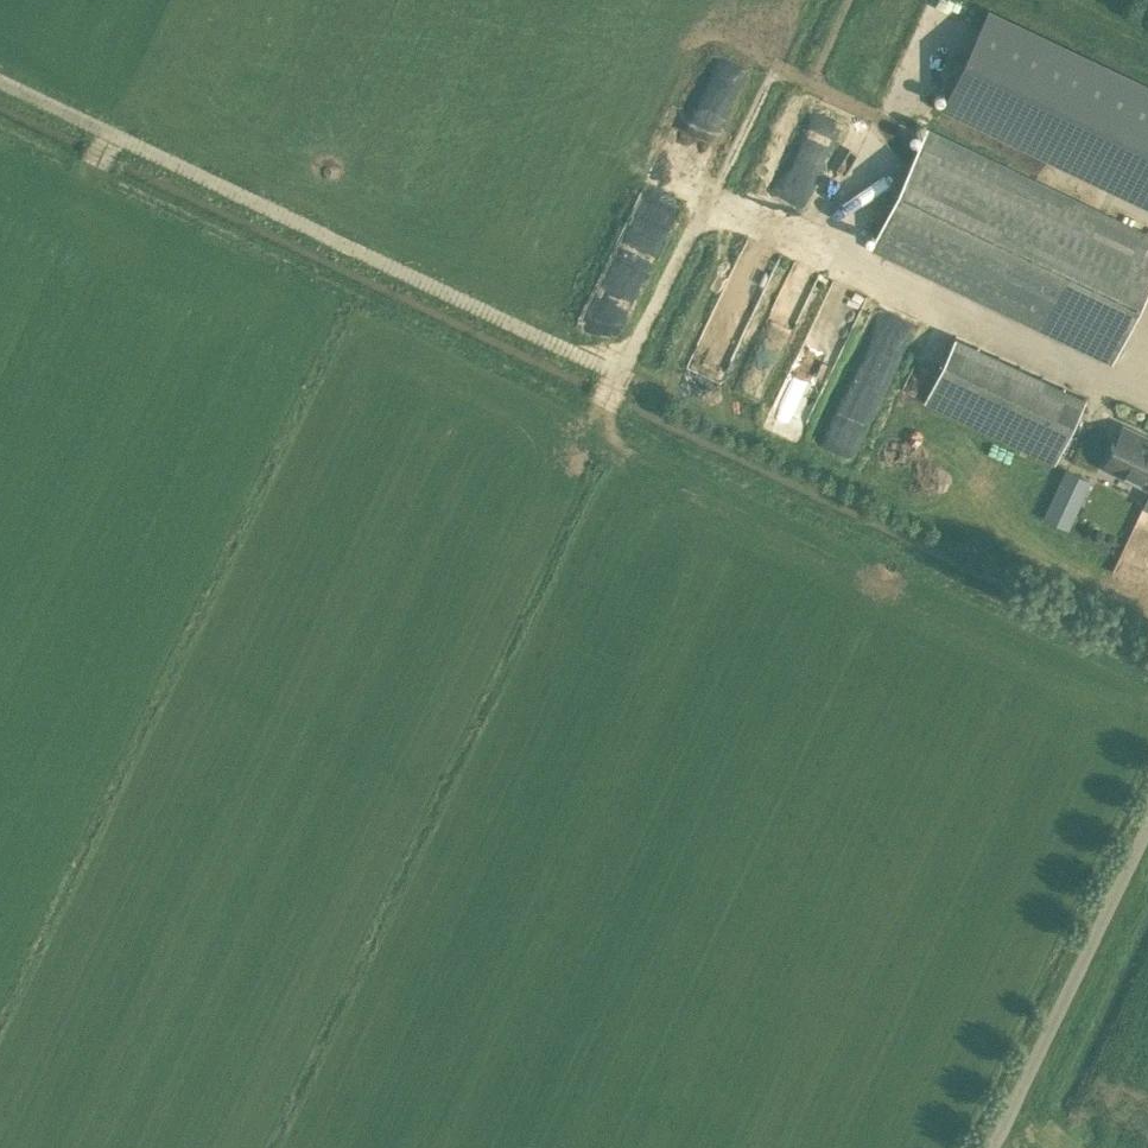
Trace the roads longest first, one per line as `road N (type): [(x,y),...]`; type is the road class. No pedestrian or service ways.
road 1 (unclassified): [(991,1147),(1147,824)]

